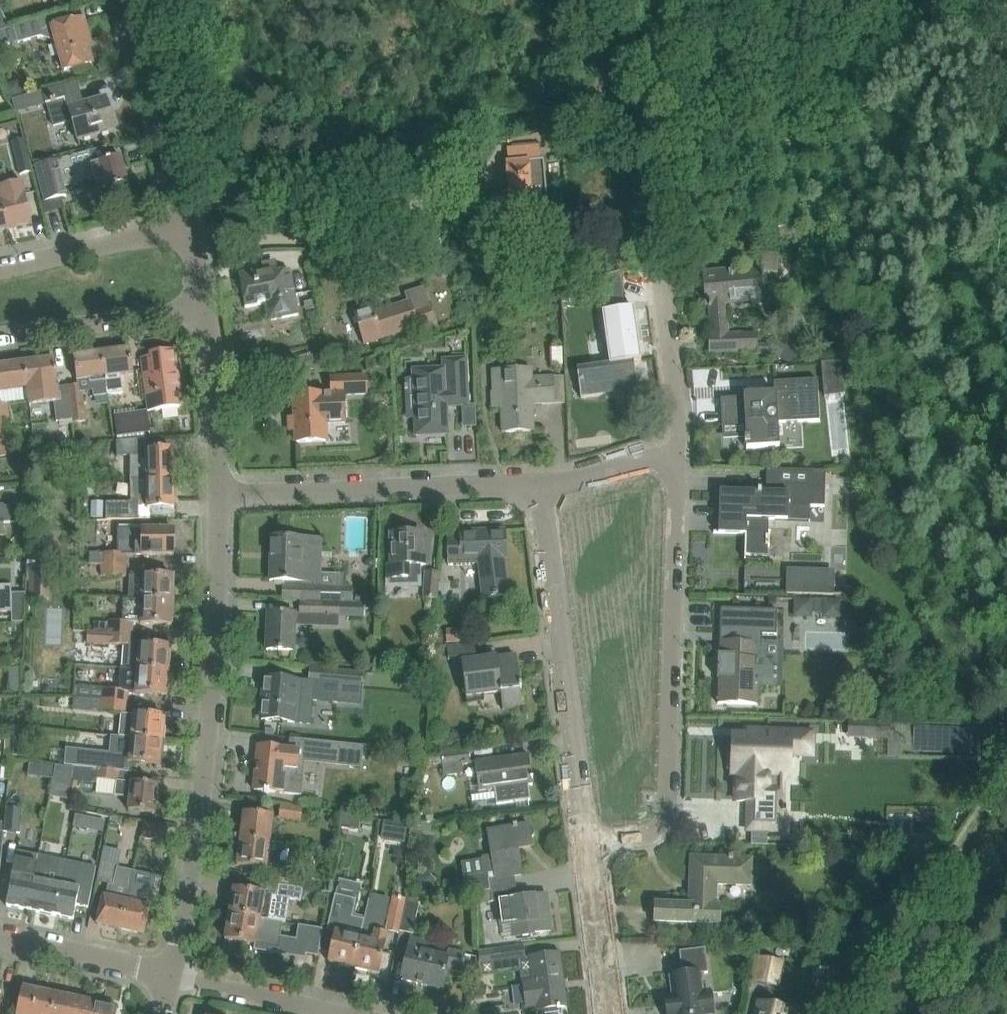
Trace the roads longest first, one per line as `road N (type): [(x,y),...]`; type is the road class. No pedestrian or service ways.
road 1 (residential): [(171,977),(205,754),(221,496)]
road 2 (residential): [(590,843),(651,836),(664,822),(677,455)]
road 3 (residential): [(590,843),(543,485)]
road 4 (residential): [(221,496),(543,485)]
road 5 (residential): [(677,455),(654,229)]
road 6 (residential): [(181,207),(124,0)]
road 7 (residential): [(0,334),(206,310)]
road 8 (residential): [(0,272),(186,227)]
road 9 (residential): [(221,496),(206,310)]
road 10 (residential): [(171,977),(0,938)]
road 11 (unclassified): [(339,1013),(171,977)]
road 12 (residential): [(610,1013),(590,843)]
road 13 (residential): [(543,485),(677,455)]

